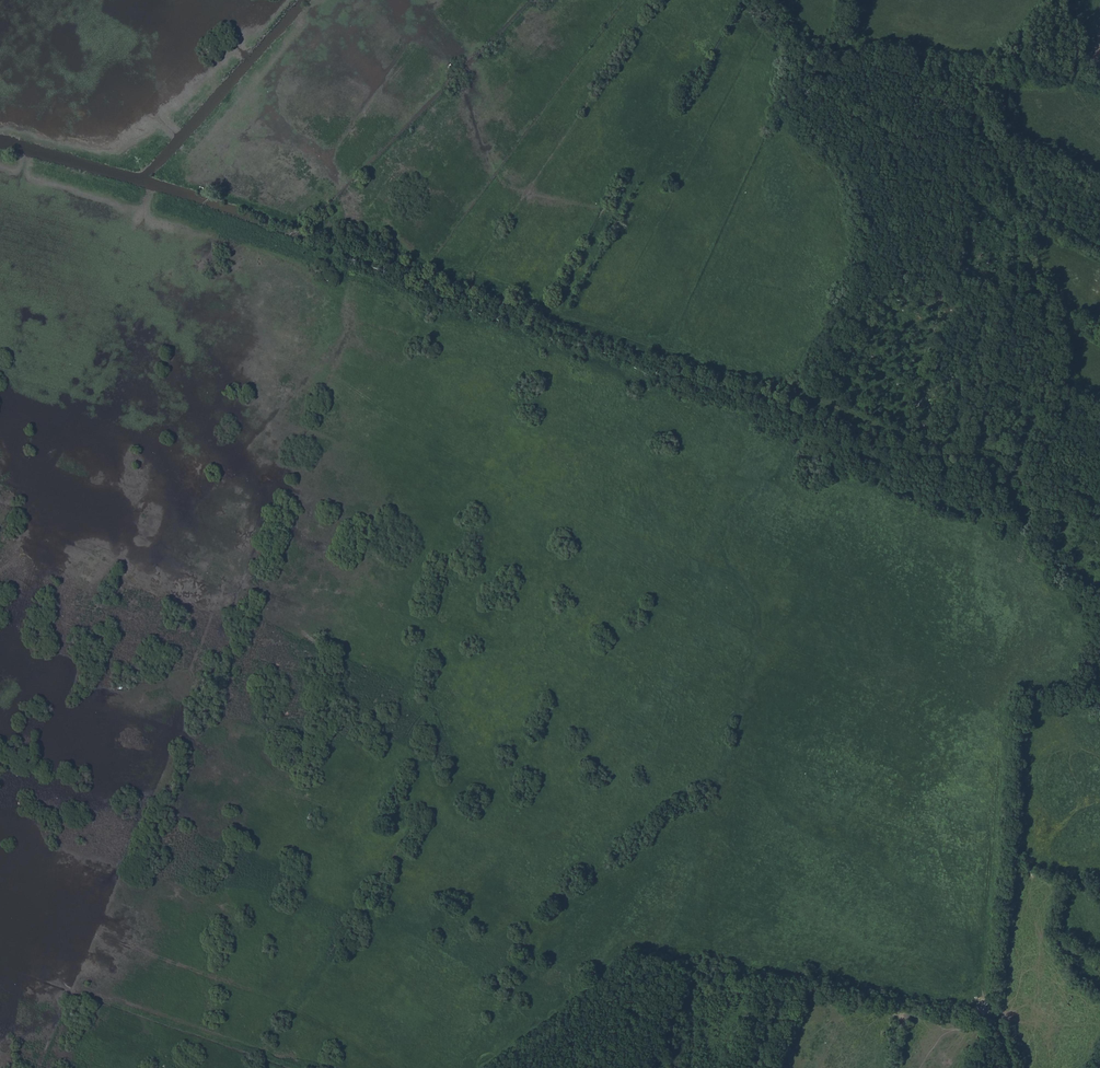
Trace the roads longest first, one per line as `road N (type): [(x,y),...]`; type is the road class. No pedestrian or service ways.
road 1 (track): [(1099,518),(800,391),(305,229)]

